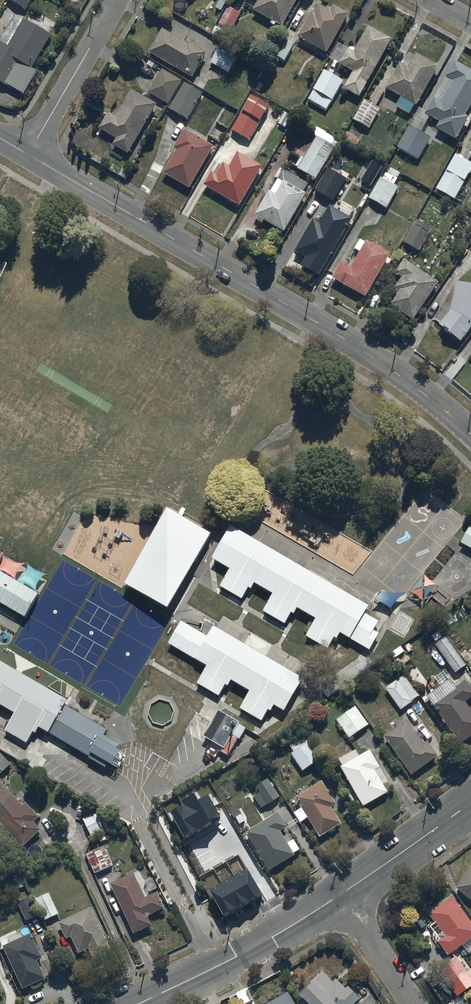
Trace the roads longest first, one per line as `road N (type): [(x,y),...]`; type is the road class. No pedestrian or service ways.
road 1 (residential): [(29,155),(348,341),(470,434)]
road 2 (tertiary): [(138,1003),(342,894)]
road 3 (residential): [(119,0),(29,155)]
road 4 (tertiary): [(342,894),(470,803)]
road 5 (residential): [(342,894),(414,1003)]

